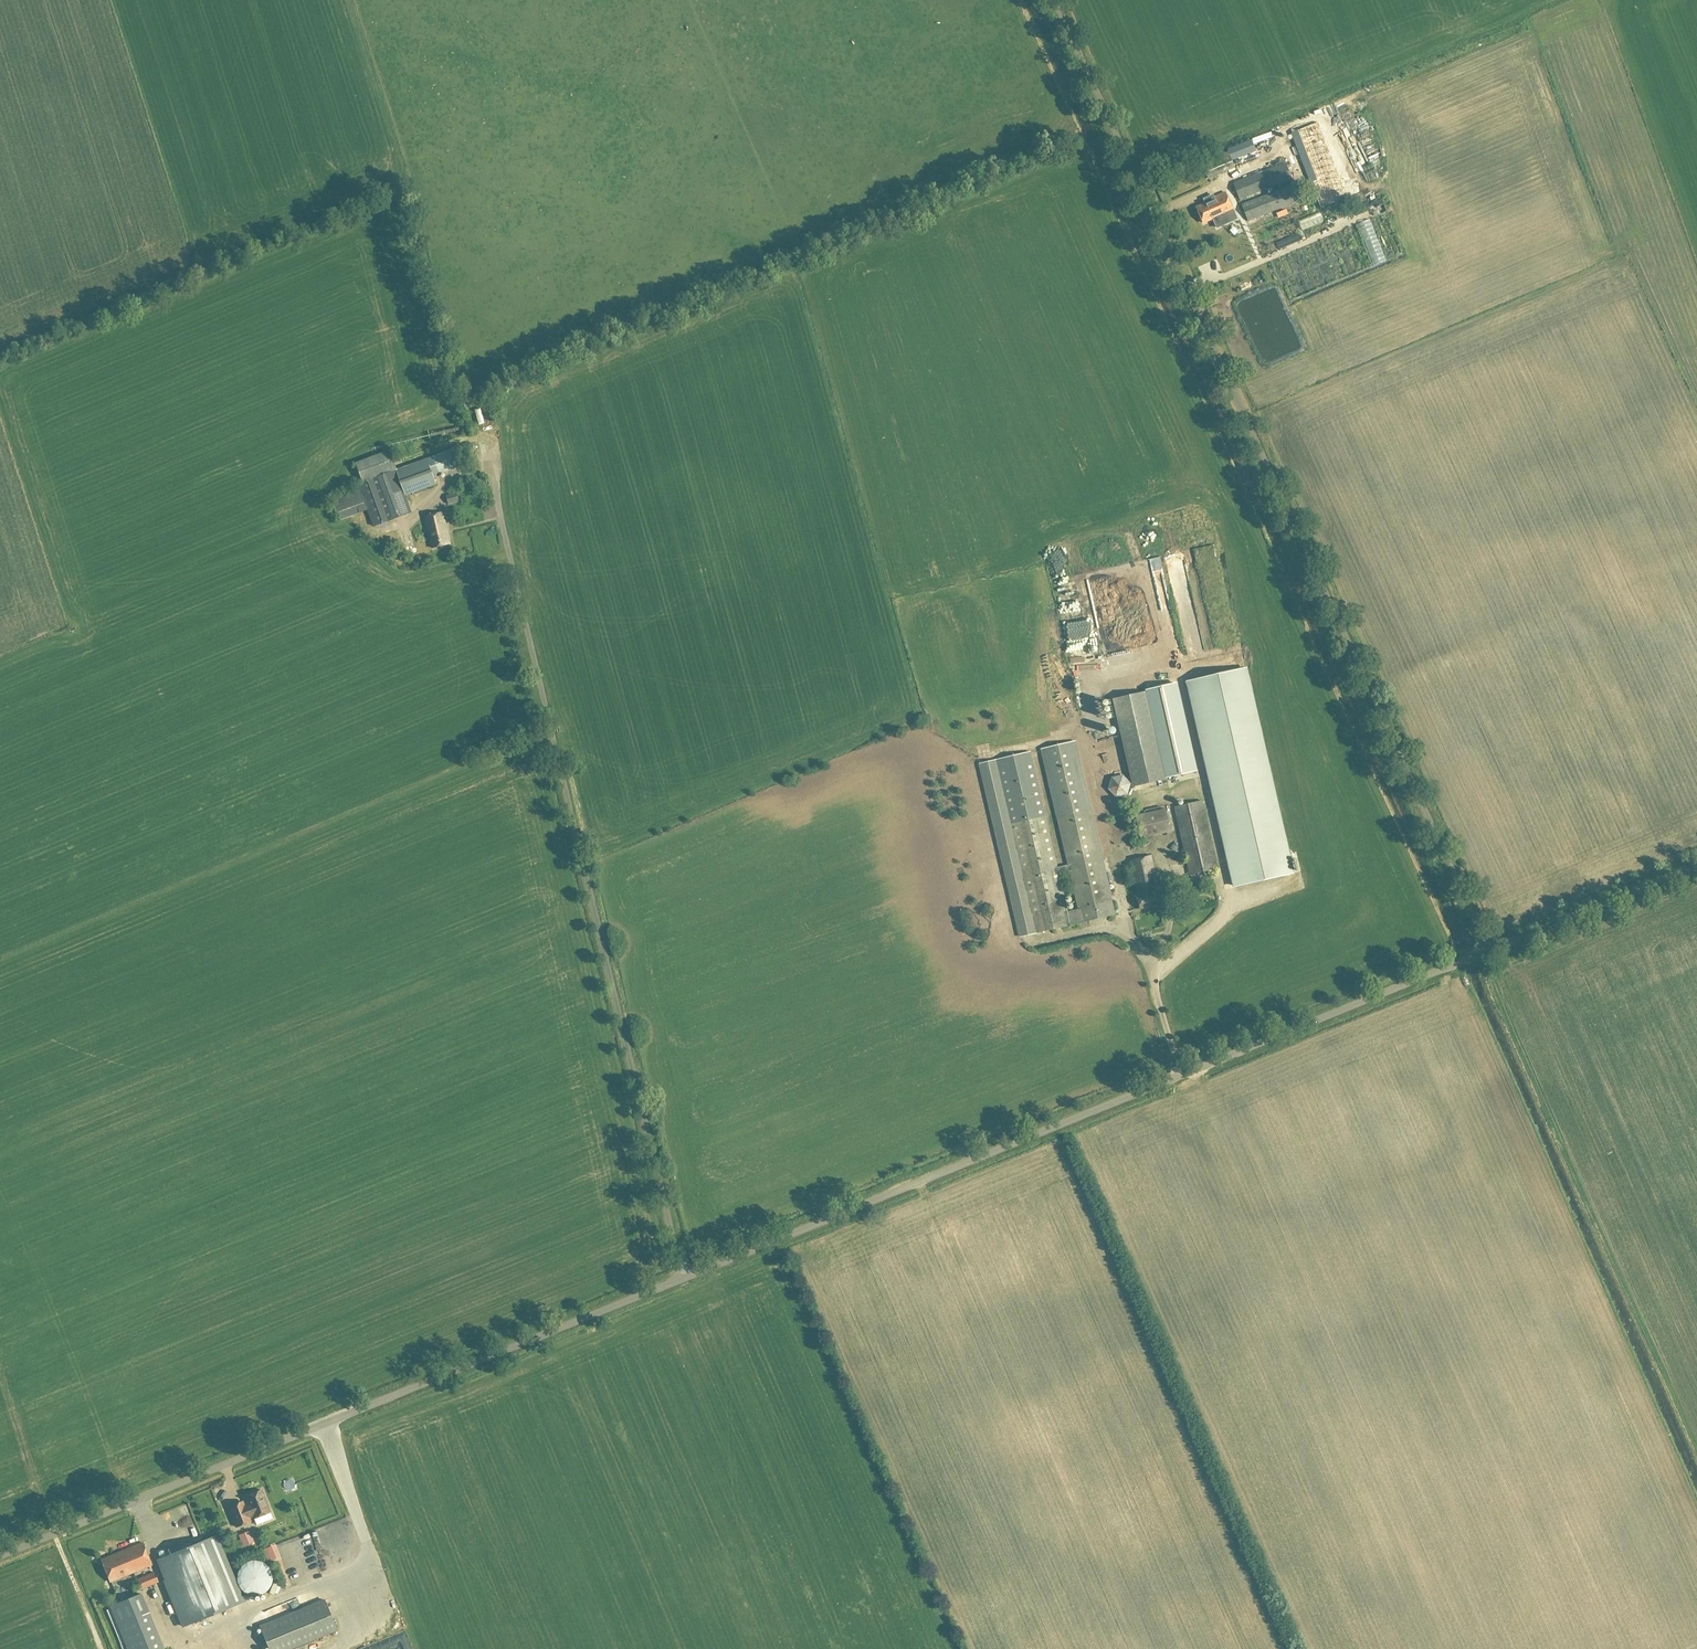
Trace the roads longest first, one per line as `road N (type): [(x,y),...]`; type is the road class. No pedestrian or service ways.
road 1 (unclassified): [(0,1558),(1489,949)]
road 2 (unclassified): [(1489,949),(1050,0)]
road 3 (unclassified): [(1489,949),(1696,864)]

